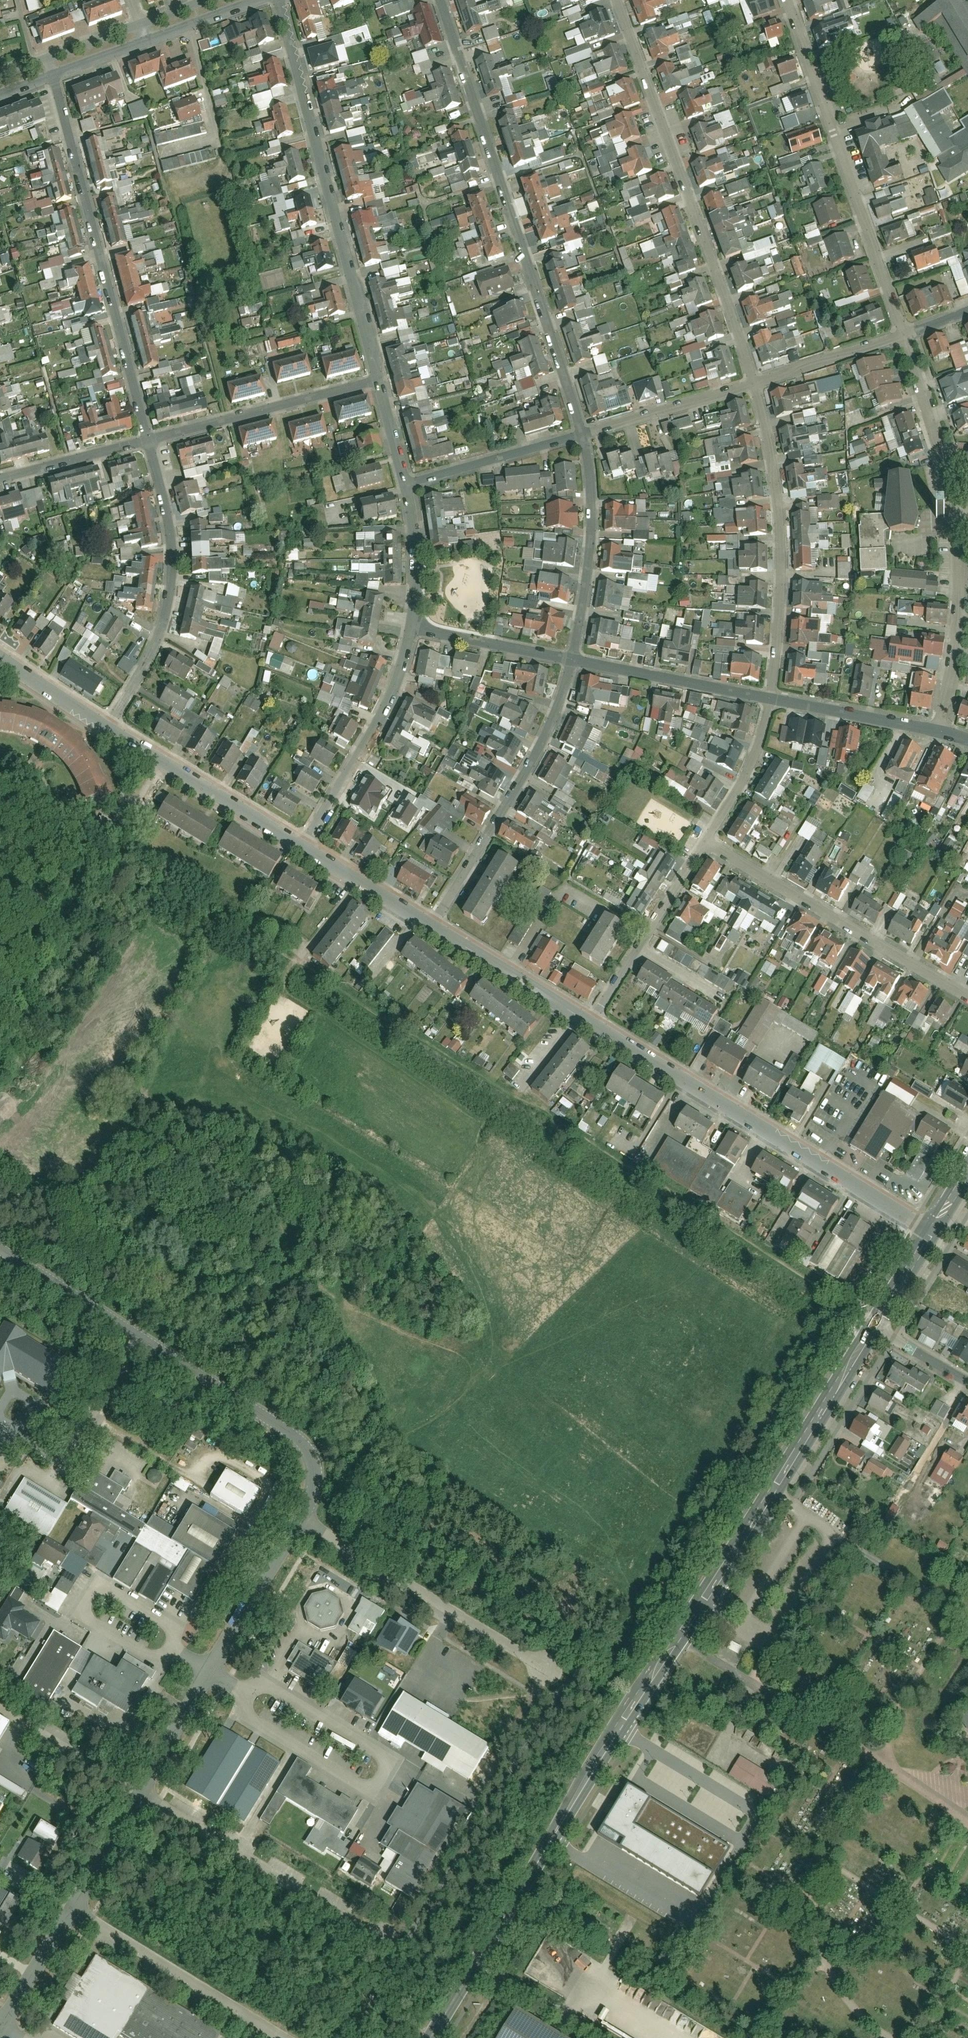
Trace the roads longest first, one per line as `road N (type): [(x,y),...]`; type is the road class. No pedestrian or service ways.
road 1 (tertiary): [(870,1326),(434,2037)]
road 2 (residential): [(585,434),(441,0)]
road 3 (unclassified): [(0,1249),(302,1445),(309,1469),(298,1511)]
road 4 (residential): [(756,383),(619,0)]
road 5 (residential): [(593,1022),(933,1229)]
road 6 (residential): [(380,381),(280,0)]
road 7 (residential): [(148,440),(54,75)]
road 8 (residential): [(788,0),(906,336)]
road 9 (residential): [(239,1686),(265,1682),(371,1745),(381,1755),(374,1776),(355,1778),(248,1714),(238,1695)]
road 10 (residential): [(772,699),(781,515),(756,383)]
road 11 (residential): [(434,925),(541,750),(574,657)]
road 12 (residential): [(110,727),(154,647),(169,599),(170,538),(148,440)]
road 13 (residential): [(708,842),(967,994)]
road 14 (unclassified): [(298,1511),(537,1670)]
road 15 (unclassified): [(141,1787),(385,1936)]
road 16 (unclassified): [(75,1897),(297,2037)]
road 17 (residential): [(412,628),(387,702),(305,848)]
road 18 (residential): [(148,440),(380,381)]
road 19 (residential): [(110,727),(305,848)]
road 20 (residential): [(574,657),(593,530),(585,434)]
road 21 (residential): [(168,1642),(161,1617),(108,1585),(88,1584),(87,1612),(144,1649),(162,1648)]
road 22 (residential): [(960,515),(958,655),(939,730)]
road 23 (residential): [(593,1022),(708,842)]
road 24 (residential): [(772,699),(574,657)]
road 25 (residential): [(906,336),(960,515)]
road 26 (residential): [(434,925),(593,1022)]
road 27 (residential): [(408,485),(585,434)]
road 28 (unclassified): [(298,1511),(207,1668)]
road 29 (residential): [(585,434),(756,383)]
road 30 (residential): [(939,730),(772,699)]
road 31 (residential): [(574,657),(412,628)]
road 32 (unclassified): [(141,1787),(0,1708)]
road 33 (residential): [(708,842),(754,763),(772,699)]
road 34 (residential): [(756,383),(906,336)]
road 35 (residential): [(0,478),(148,440)]
road 36 (residential): [(305,848),(434,925)]
road 37 (unclassified): [(75,1897),(0,2024)]
road 38 (residential): [(412,628),(417,531),(408,485)]
road 39 (unclassified): [(207,1668),(141,1787)]
road 40 (residential): [(0,654),(110,727)]
road 41 (unclassified): [(141,1787),(75,1897)]
road 42 (residential): [(145,44),(261,0)]

